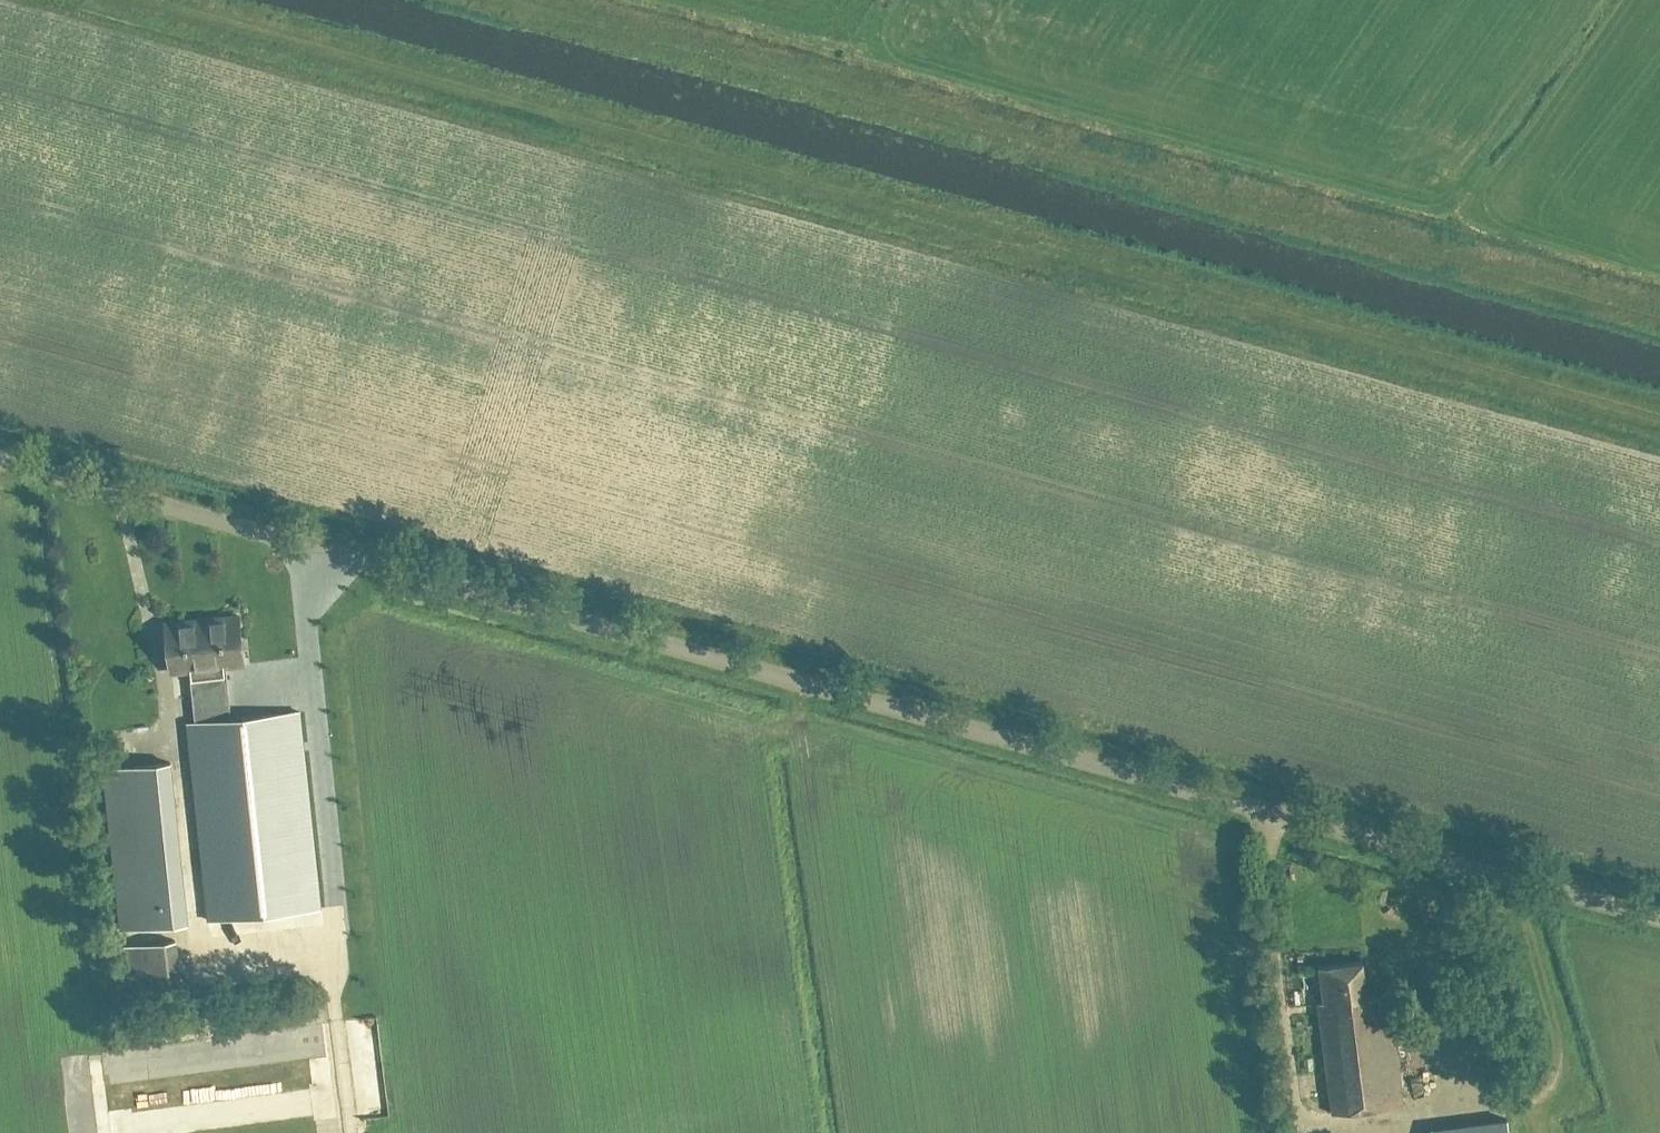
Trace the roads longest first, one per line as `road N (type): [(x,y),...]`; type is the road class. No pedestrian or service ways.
road 1 (unclassified): [(1659,919),(0,462)]
road 2 (track): [(151,0),(1659,417)]

